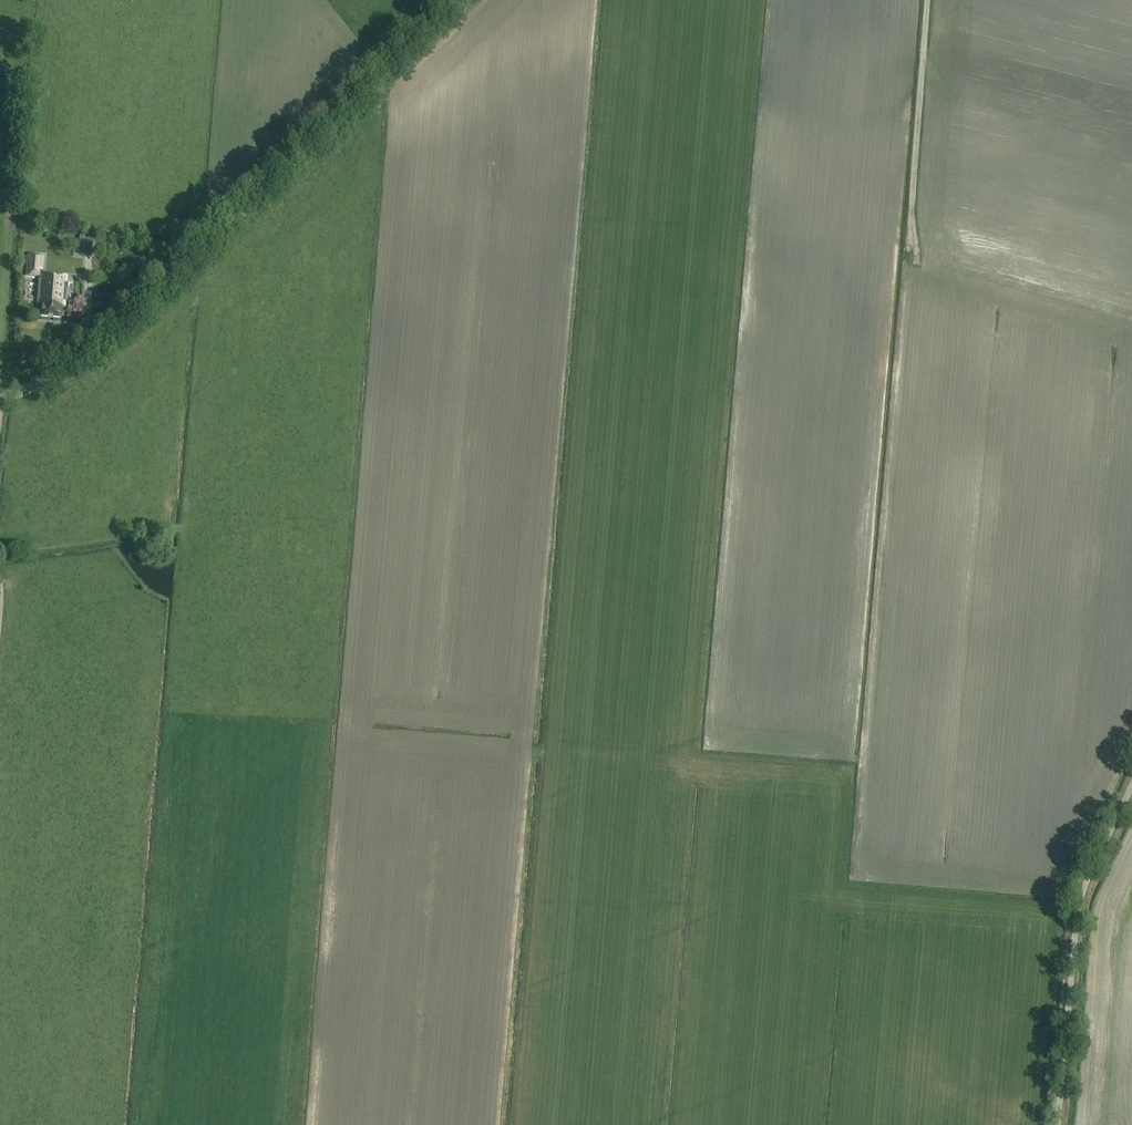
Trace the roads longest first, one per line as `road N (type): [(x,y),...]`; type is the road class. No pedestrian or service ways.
road 1 (unclassified): [(0,397),(68,371),(121,328),(460,0)]
road 2 (unclassified): [(1057,1124),(1077,905),(1131,786)]

